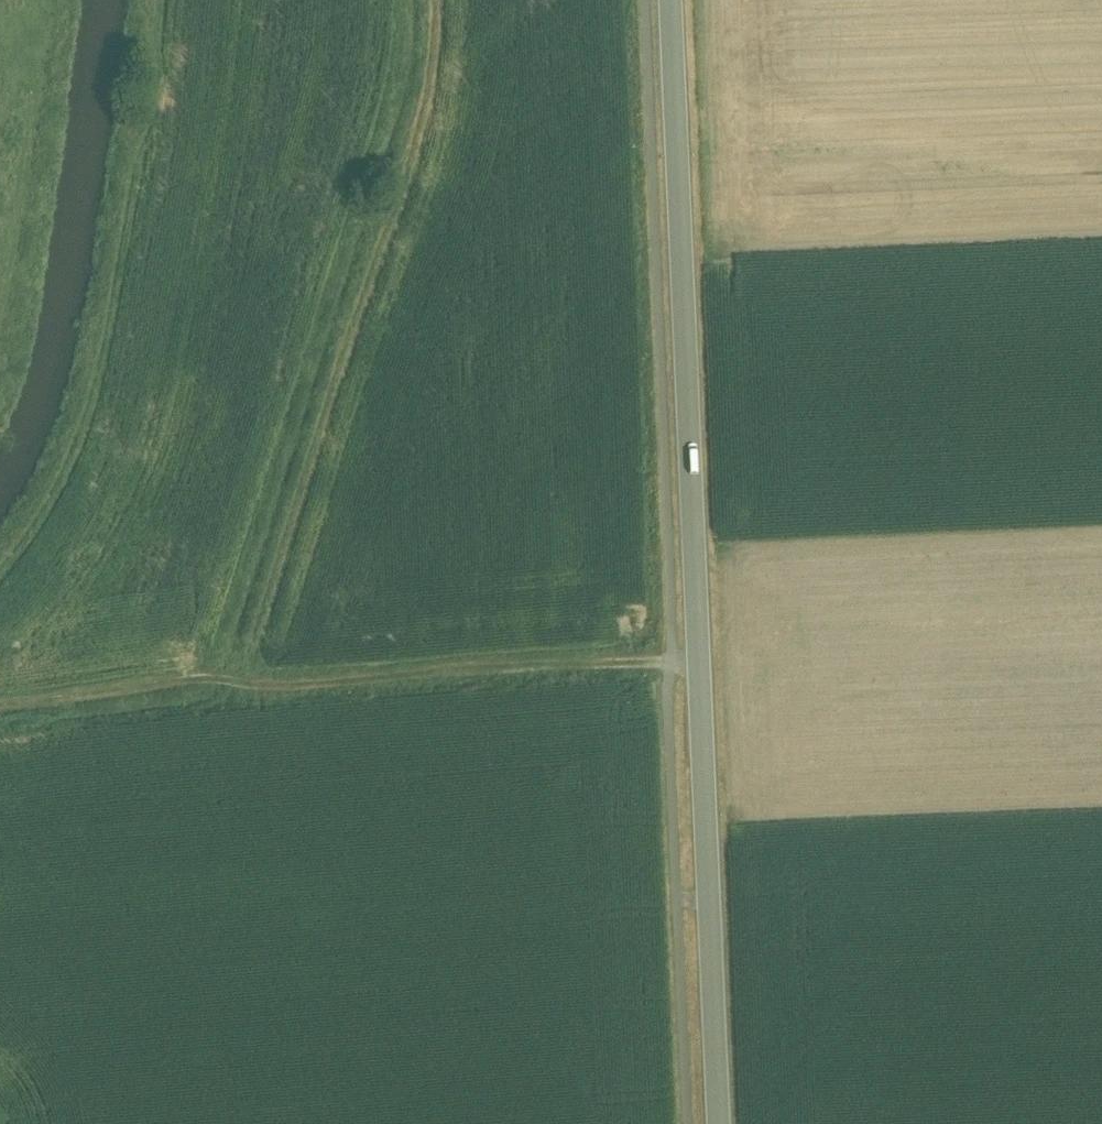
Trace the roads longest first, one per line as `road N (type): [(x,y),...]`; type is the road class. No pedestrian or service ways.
road 1 (secondary): [(670,0),(718,1123)]

